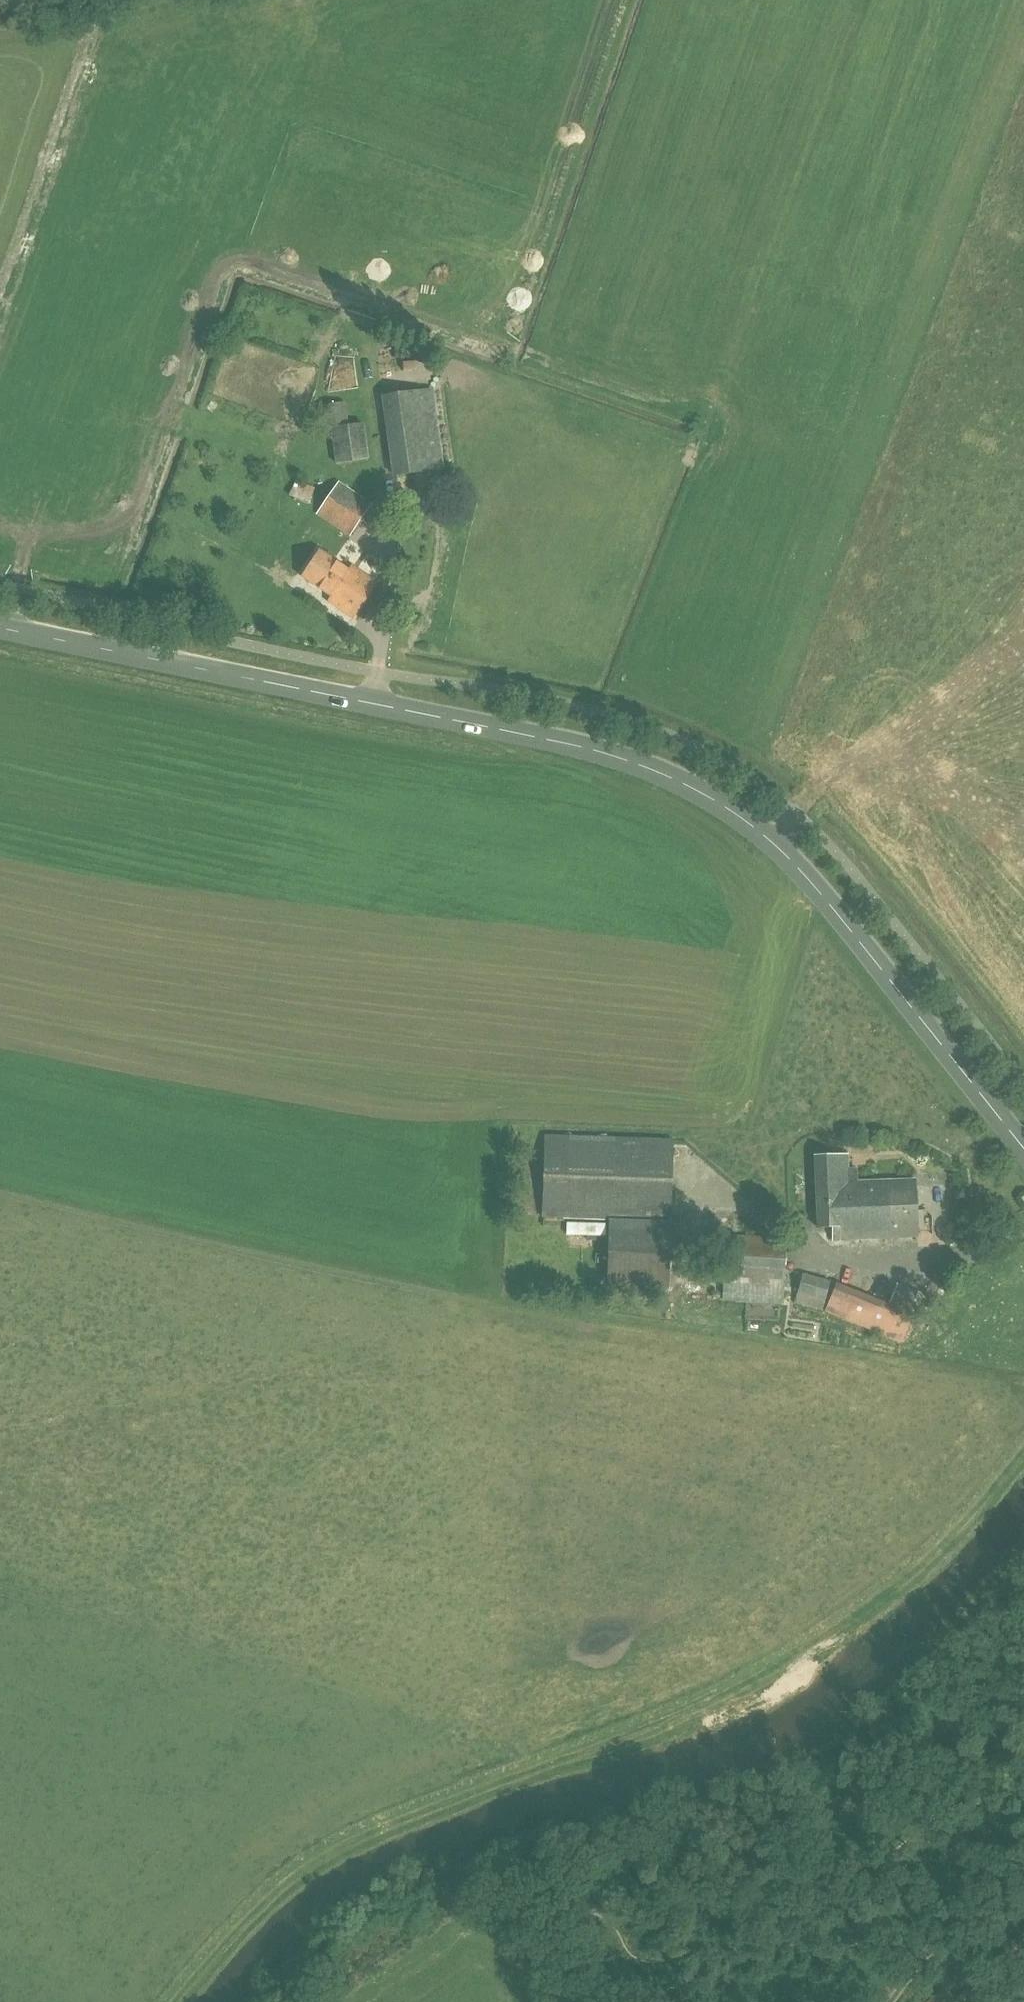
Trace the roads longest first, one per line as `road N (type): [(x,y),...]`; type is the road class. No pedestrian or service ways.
road 1 (secondary): [(1023,1146),(845,918),(793,859),(721,800),(594,747),(0,627)]
road 2 (track): [(1023,1450),(970,1531),(862,1616),(618,1733),(402,1820),(270,1908),(185,2001)]
road 3 (track): [(896,2001),(1023,1841)]
road 4 (track): [(1023,1568),(945,1650),(900,1682)]

